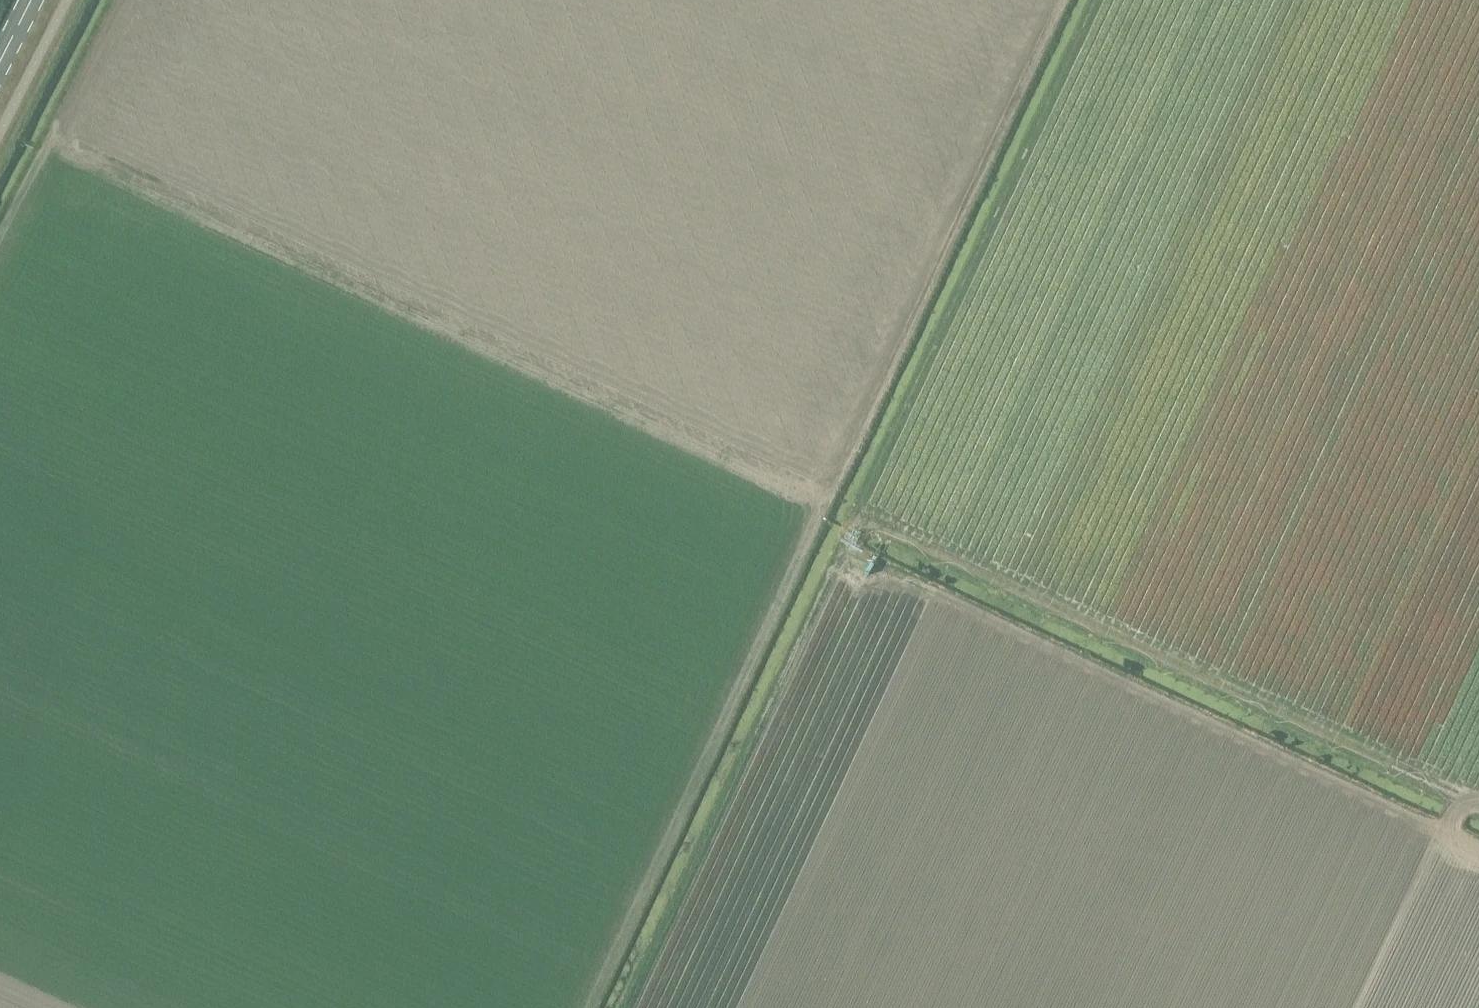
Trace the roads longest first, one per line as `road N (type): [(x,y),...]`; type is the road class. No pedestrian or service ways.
road 1 (track): [(1062,0),(588,1007)]

